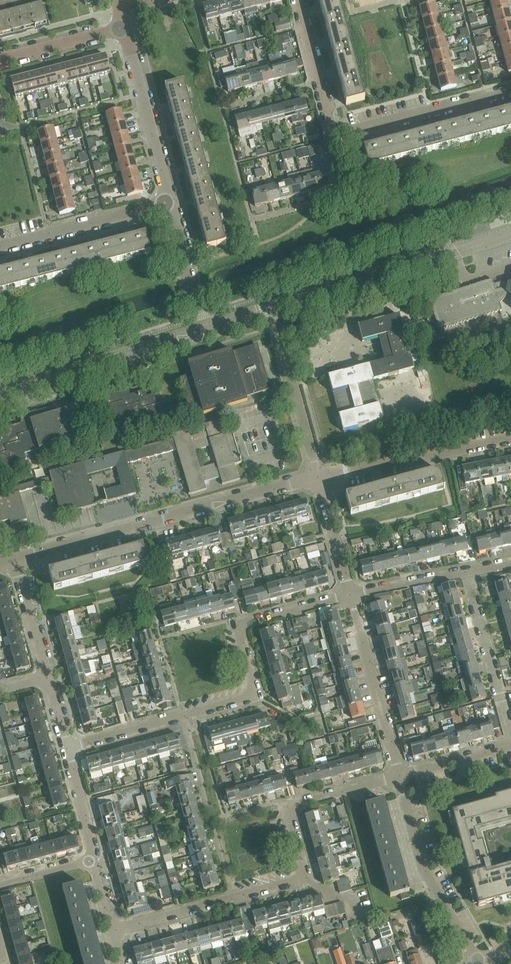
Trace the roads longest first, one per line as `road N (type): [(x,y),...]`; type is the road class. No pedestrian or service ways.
road 1 (residential): [(66,747),(251,693),(239,624),(350,595)]
road 2 (residential): [(15,559),(318,478)]
road 3 (tertiary): [(272,311),(510,234)]
road 4 (tertiary): [(0,397),(208,331)]
road 5 (residential): [(480,963),(425,871),(399,775)]
road 6 (residential): [(115,929),(304,878)]
road 7 (residential): [(318,478),(510,441)]
road 8 (residential): [(304,878),(288,808),(399,775)]
road 9 (residential): [(399,775),(350,595)]
road 10 (residential): [(170,202),(125,27)]
road 11 (residential): [(337,138),(510,90)]
road 12 (residential): [(0,247),(170,202)]
road 13 (residential): [(318,478),(272,311)]
road 14 (residential): [(510,733),(466,567)]
road 15 (residential): [(337,138),(299,0)]
road 16 (residential): [(0,59),(125,27)]
road 17 (residential): [(47,677),(15,559)]
road 18 (residential): [(350,595),(318,478)]

